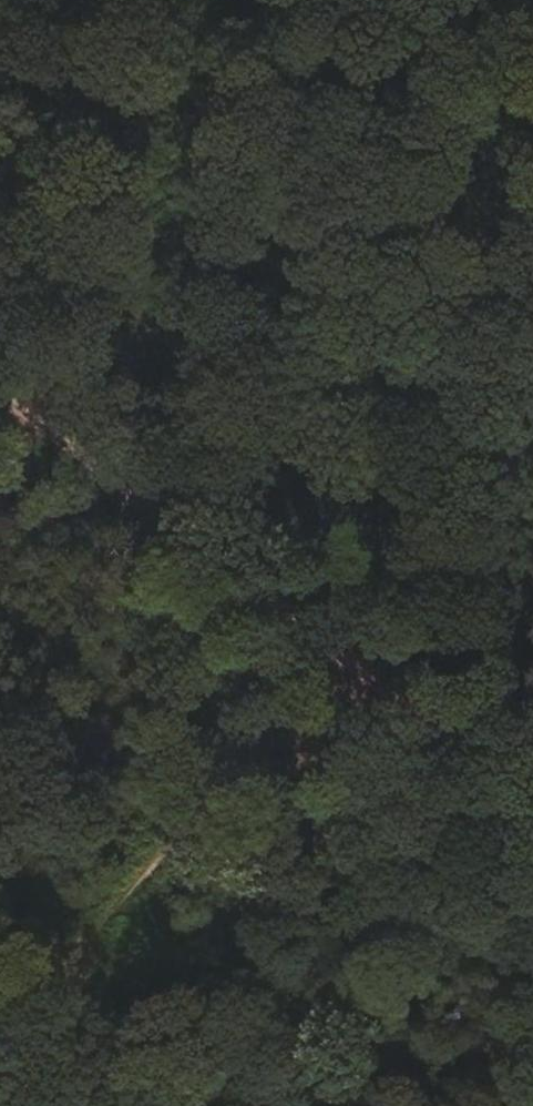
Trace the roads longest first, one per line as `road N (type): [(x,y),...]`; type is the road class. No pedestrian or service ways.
road 1 (track): [(0,1084),(532,432)]
road 2 (track): [(354,654),(0,391)]
road 3 (track): [(354,654),(532,786)]

